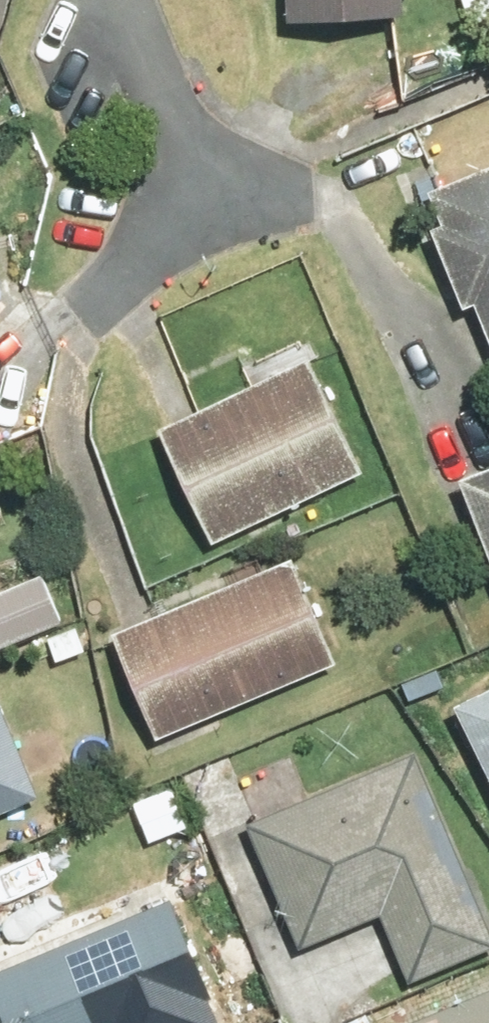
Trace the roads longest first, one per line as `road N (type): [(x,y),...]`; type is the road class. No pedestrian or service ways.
road 1 (residential): [(102,0),(177,179)]
road 2 (residential): [(177,179),(153,229),(98,304)]
road 3 (residential): [(177,179),(234,204),(303,215)]

